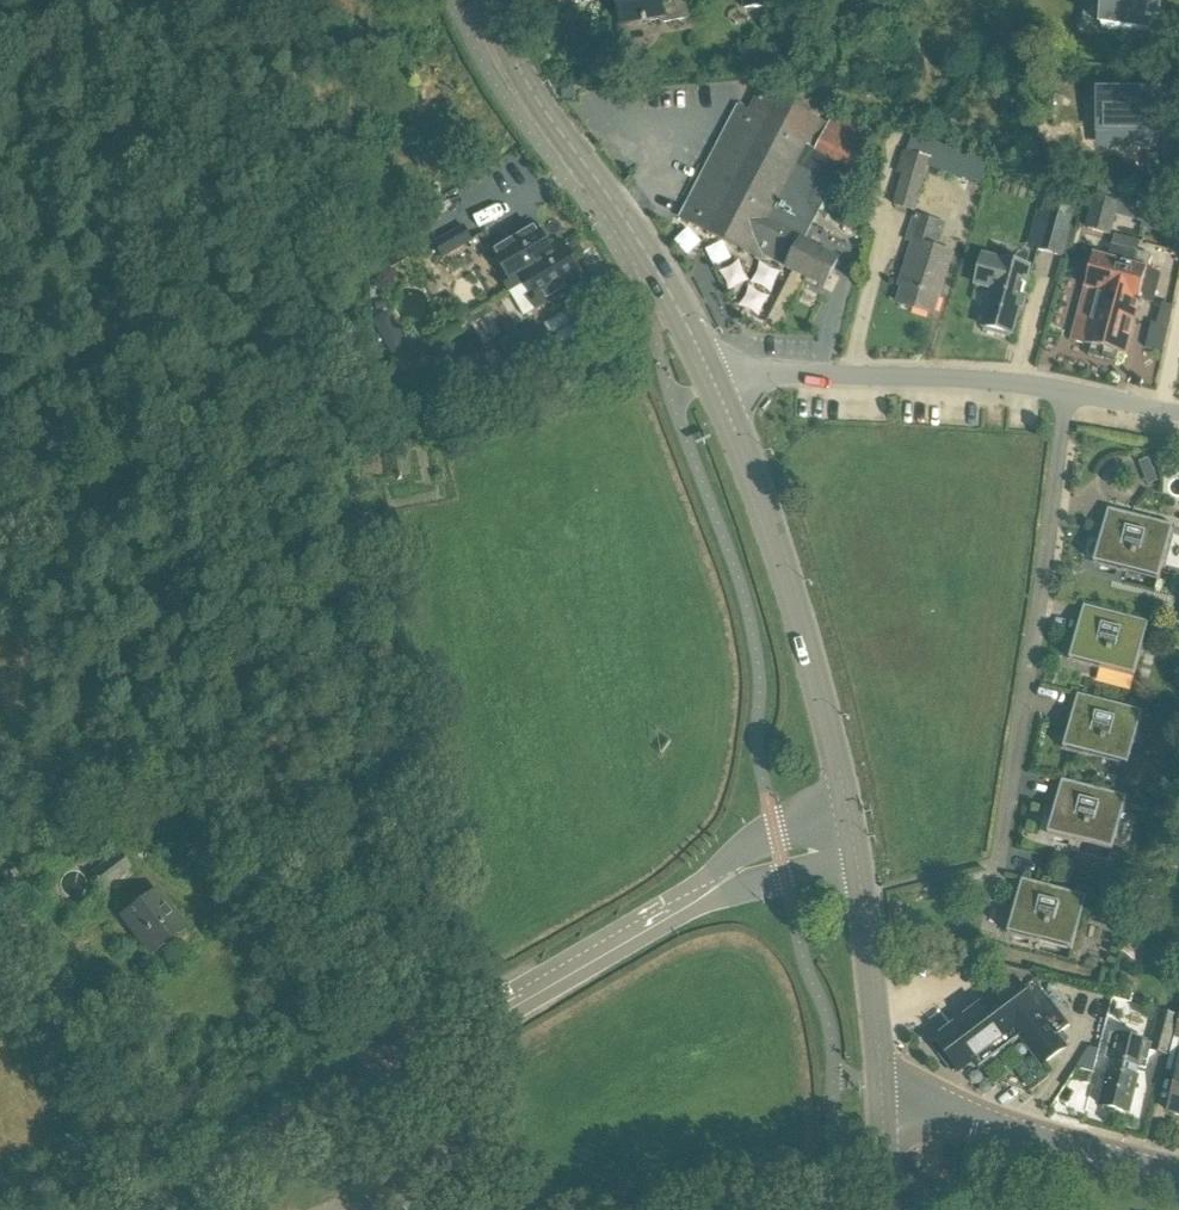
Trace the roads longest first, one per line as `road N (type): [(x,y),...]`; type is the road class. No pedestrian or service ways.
road 1 (residential): [(1071,390),(1001,859)]
road 2 (secondary): [(714,383),(666,283),(528,82),(492,0)]
road 3 (secondary): [(846,800),(769,523),(714,383)]
road 4 (residential): [(1071,390),(791,373),(714,383)]
road 5 (residential): [(151,1209),(452,1042)]
road 6 (tertiary): [(1178,1171),(915,1108)]
road 7 (residential): [(672,911),(452,1042)]
road 8 (secondary): [(883,1105),(858,866)]
road 9 (residential): [(846,800),(743,847),(672,911)]
road 10 (residential): [(672,911),(858,866)]

